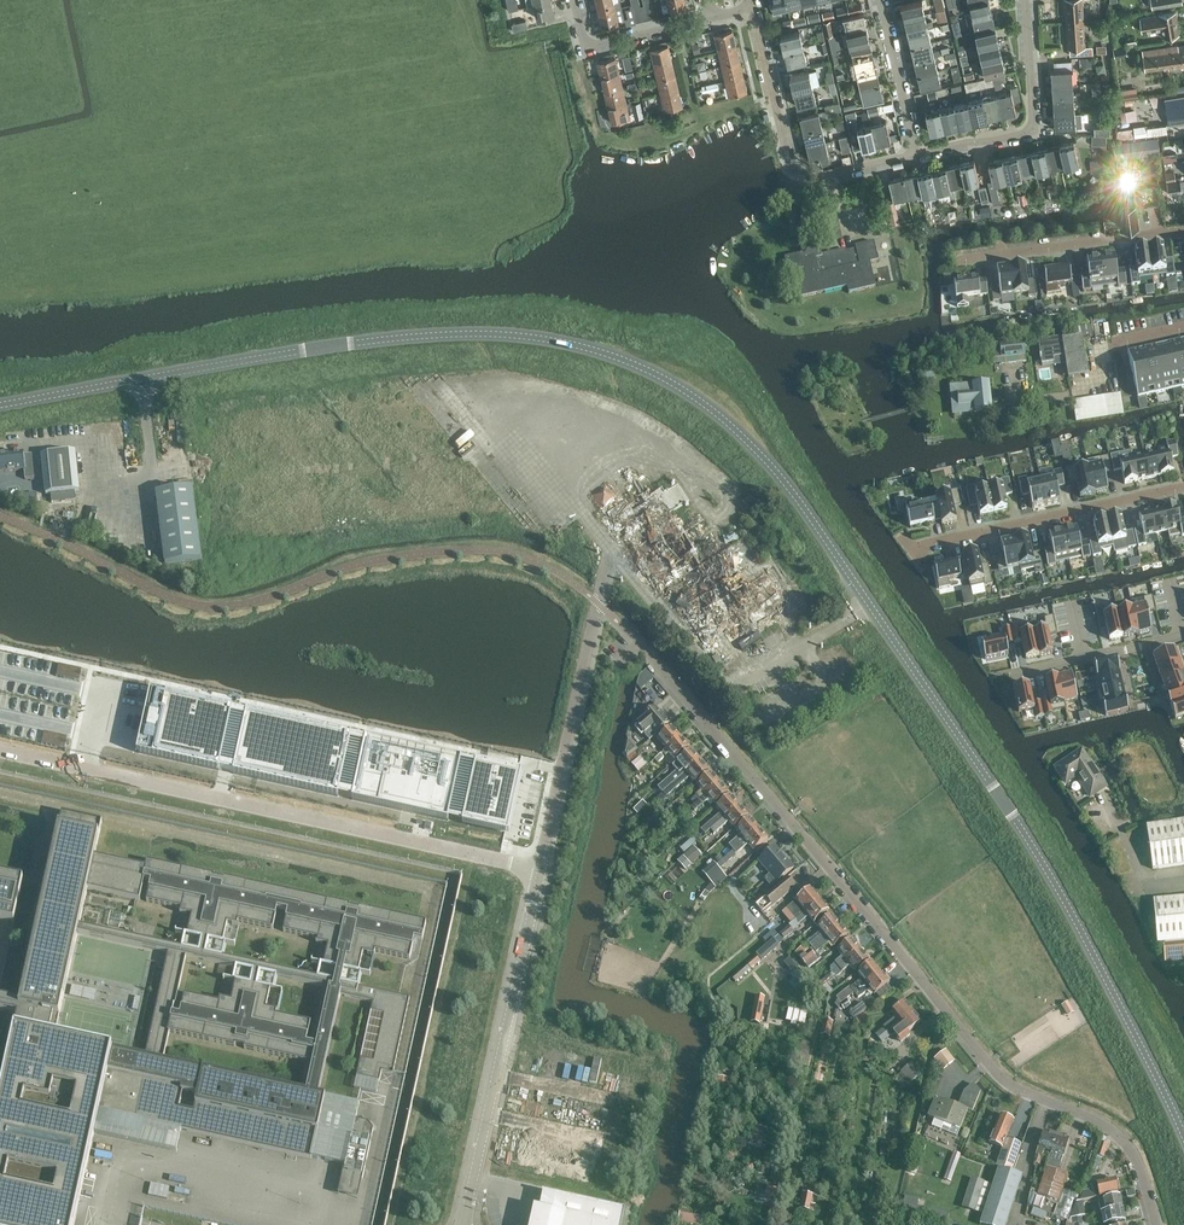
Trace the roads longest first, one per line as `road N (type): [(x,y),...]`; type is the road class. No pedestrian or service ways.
road 1 (tertiary): [(1183,1135),(1049,874),(870,604),(775,470),(680,387),(562,342),(449,334),(333,346),(0,404)]
road 2 (residential): [(1157,1224),(1146,1178),(1122,1139),(998,1075),(635,639)]
road 3 (unclassified): [(541,869),(0,750)]
road 4 (unclassified): [(463,1224),(541,869)]
road 5 (residential): [(757,11),(794,172),(803,182),(920,156)]
road 6 (residential): [(911,544),(1183,488)]
road 7 (unclassified): [(541,869),(597,603)]
road 8 (residential): [(920,156),(1035,122),(1030,0)]
road 9 (residential): [(960,260),(1183,232)]
road 10 (track): [(456,0),(467,47),(506,78),(549,44),(586,43)]
road 11 (residential): [(920,156),(885,0)]
road 12 (residential): [(1143,645),(1162,697),(1133,704),(1120,650)]
road 13 (residential): [(589,46),(713,21)]
road 14 (residential): [(1120,650),(1002,676)]

